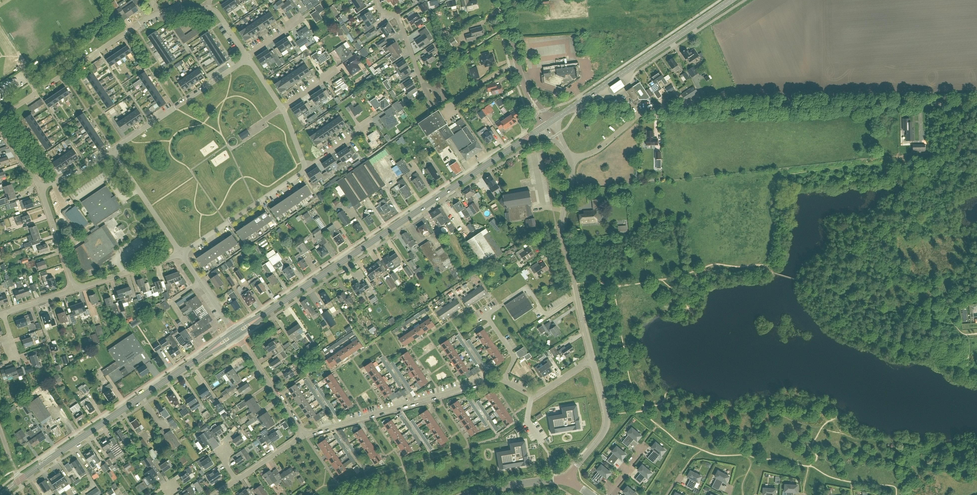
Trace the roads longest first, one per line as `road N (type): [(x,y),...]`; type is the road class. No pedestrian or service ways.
road 1 (unclassified): [(976,103),(650,110),(571,160)]
road 2 (secondary): [(235,333),(549,124)]
road 3 (secondary): [(19,482),(235,333)]
road 4 (secondary): [(549,124),(731,0)]
road 5 (residential): [(0,117),(156,13),(177,11)]
road 6 (residential): [(304,434),(504,380)]
road 7 (unclassified): [(593,359),(563,239),(571,160)]
road 8 (residential): [(249,58),(112,150)]
road 9 (residential): [(181,253),(305,166)]
road 10 (tertiary): [(549,124),(521,79),(501,0)]
road 11 (residential): [(181,253),(112,150)]
road 12 (residential): [(304,434),(235,333)]

